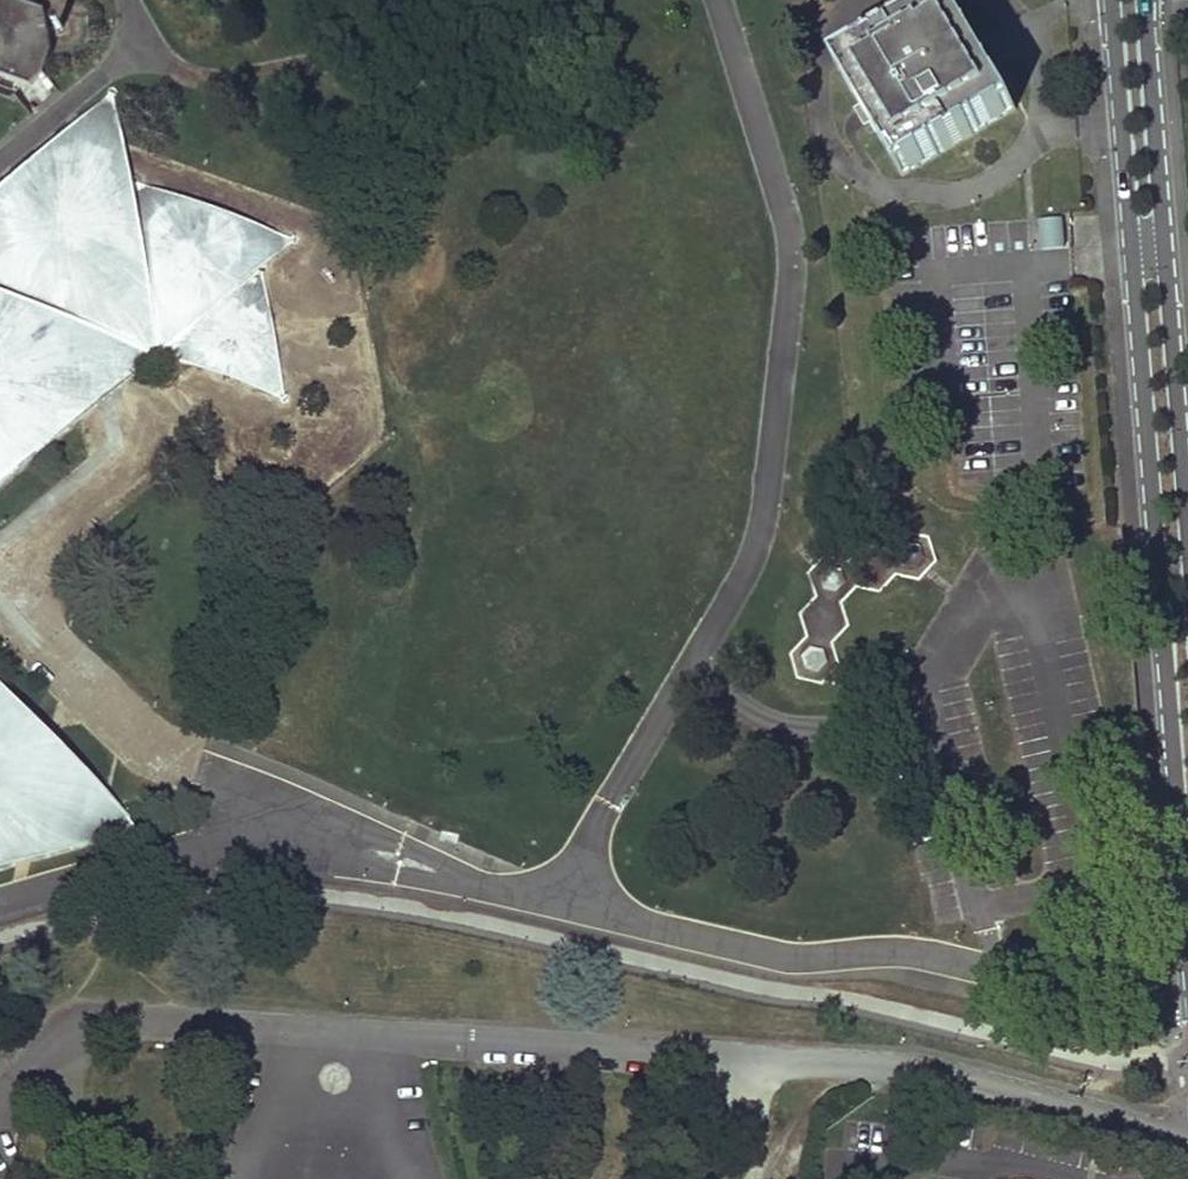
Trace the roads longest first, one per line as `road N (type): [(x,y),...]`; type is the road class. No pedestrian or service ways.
road 1 (tertiary): [(1114,0),(1187,922)]
road 2 (tertiary): [(1187,511),(1147,0)]
road 3 (residential): [(248,1059),(409,1070),(425,1178)]
road 4 (residential): [(207,1176),(248,1059)]

